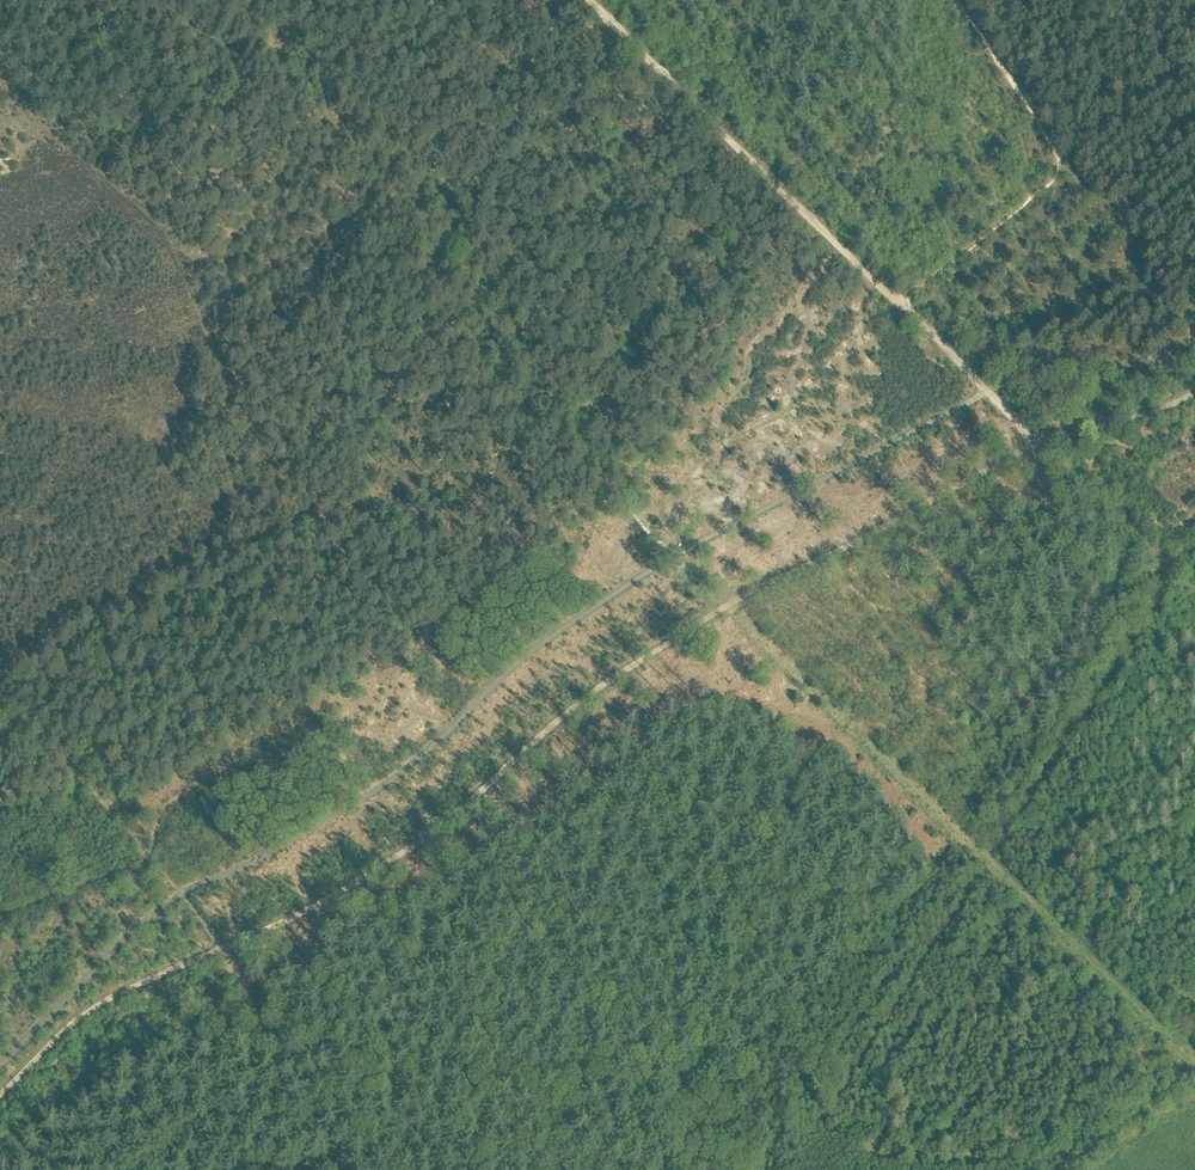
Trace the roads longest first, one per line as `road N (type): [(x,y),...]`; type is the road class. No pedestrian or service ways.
road 1 (track): [(0,1097),(99,1006),(289,920),(394,858),(591,694),(710,616),(1034,444)]
road 2 (track): [(899,306),(588,0)]
road 3 (track): [(952,0),(1060,169),(899,306)]
road 4 (track): [(335,1169),(223,953),(183,895)]
road 5 (track): [(1194,1061),(990,863)]
road 6 (track): [(0,692),(183,895)]
road 7 (track): [(1034,444),(899,306)]
road 8 (track): [(1194,393),(1034,444)]
road 9 (track): [(1194,1071),(1067,1169)]
road 10 (track): [(990,863),(897,771)]
road 11 (track): [(1034,444),(1121,537)]

